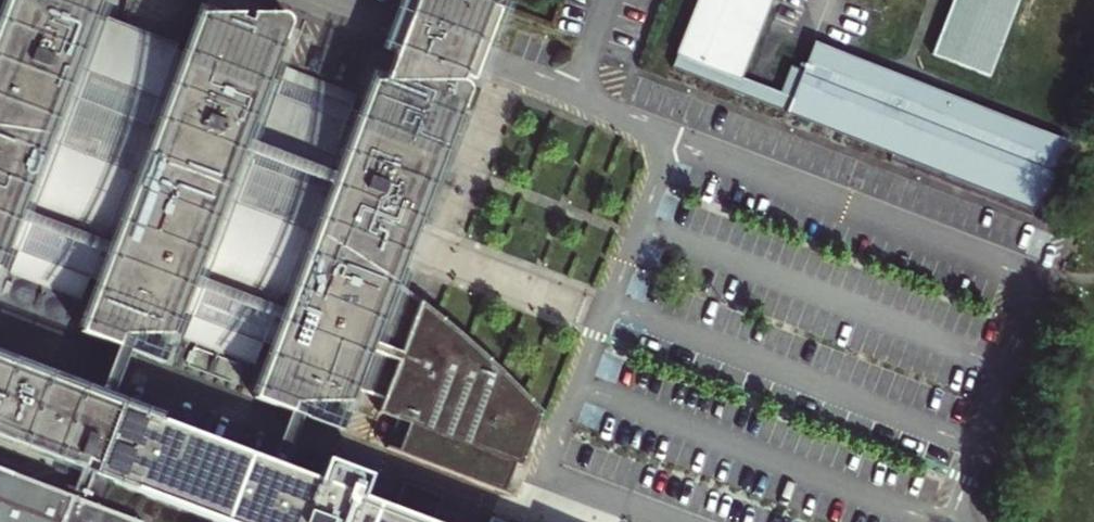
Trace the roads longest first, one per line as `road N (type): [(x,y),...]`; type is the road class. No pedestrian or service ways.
road 1 (unclassified): [(954,521),(1042,282),(668,141),(540,475),(661,521)]

